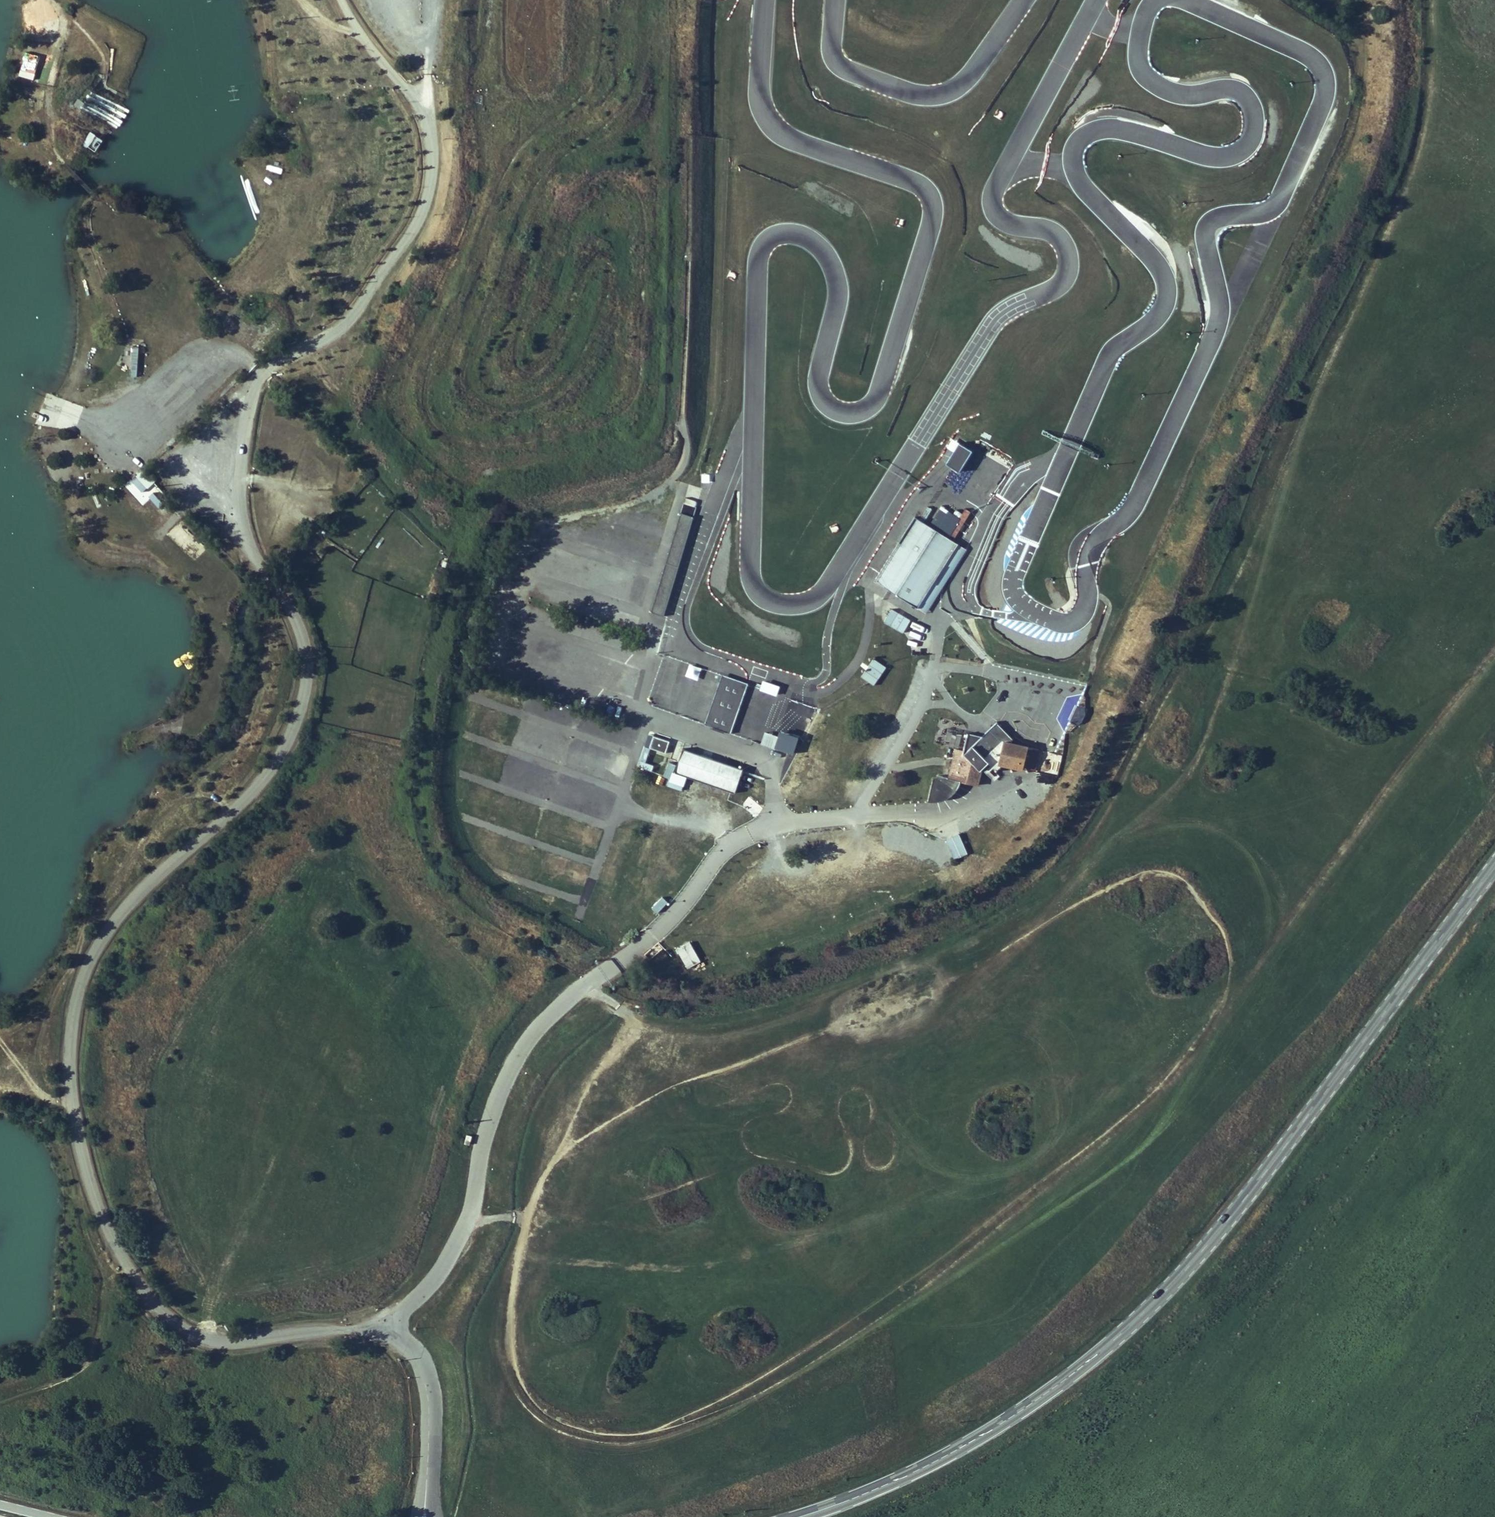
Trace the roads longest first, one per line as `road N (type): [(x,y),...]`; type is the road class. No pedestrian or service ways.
road 1 (secondary): [(1494,866),(1231,1216),(1116,1339),(945,1457),(800,1516)]

